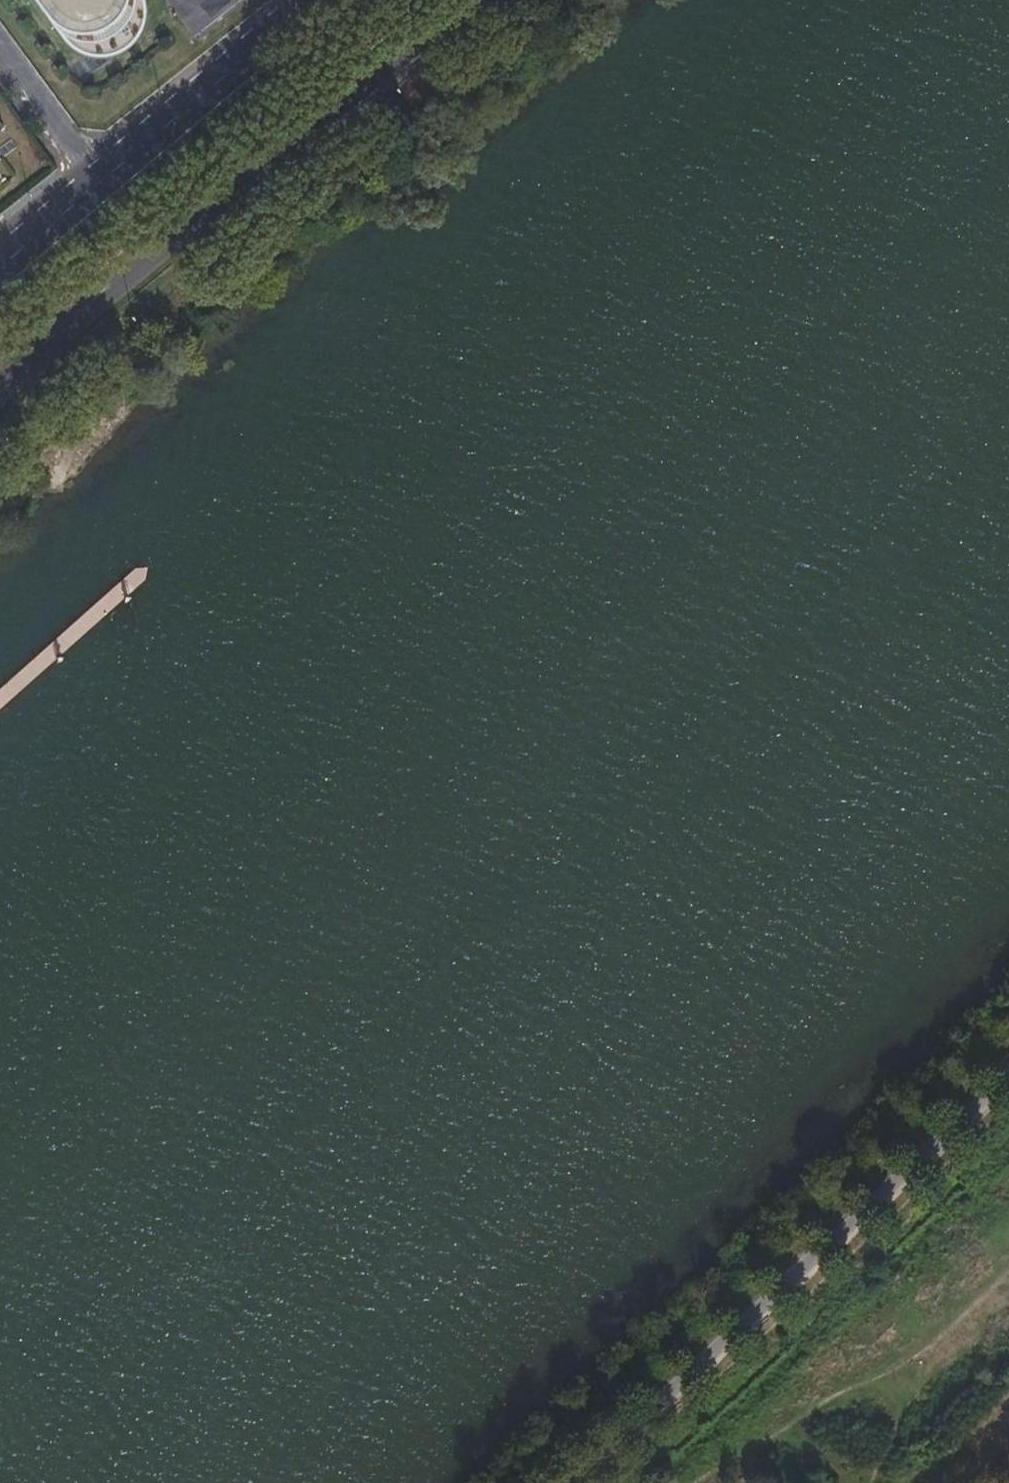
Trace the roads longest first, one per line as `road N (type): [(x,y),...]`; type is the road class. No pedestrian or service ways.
road 1 (primary): [(0,381),(468,0)]
road 2 (primary): [(323,0),(103,184)]
road 3 (residential): [(103,184),(0,45)]
road 4 (primary): [(103,184),(0,267)]

